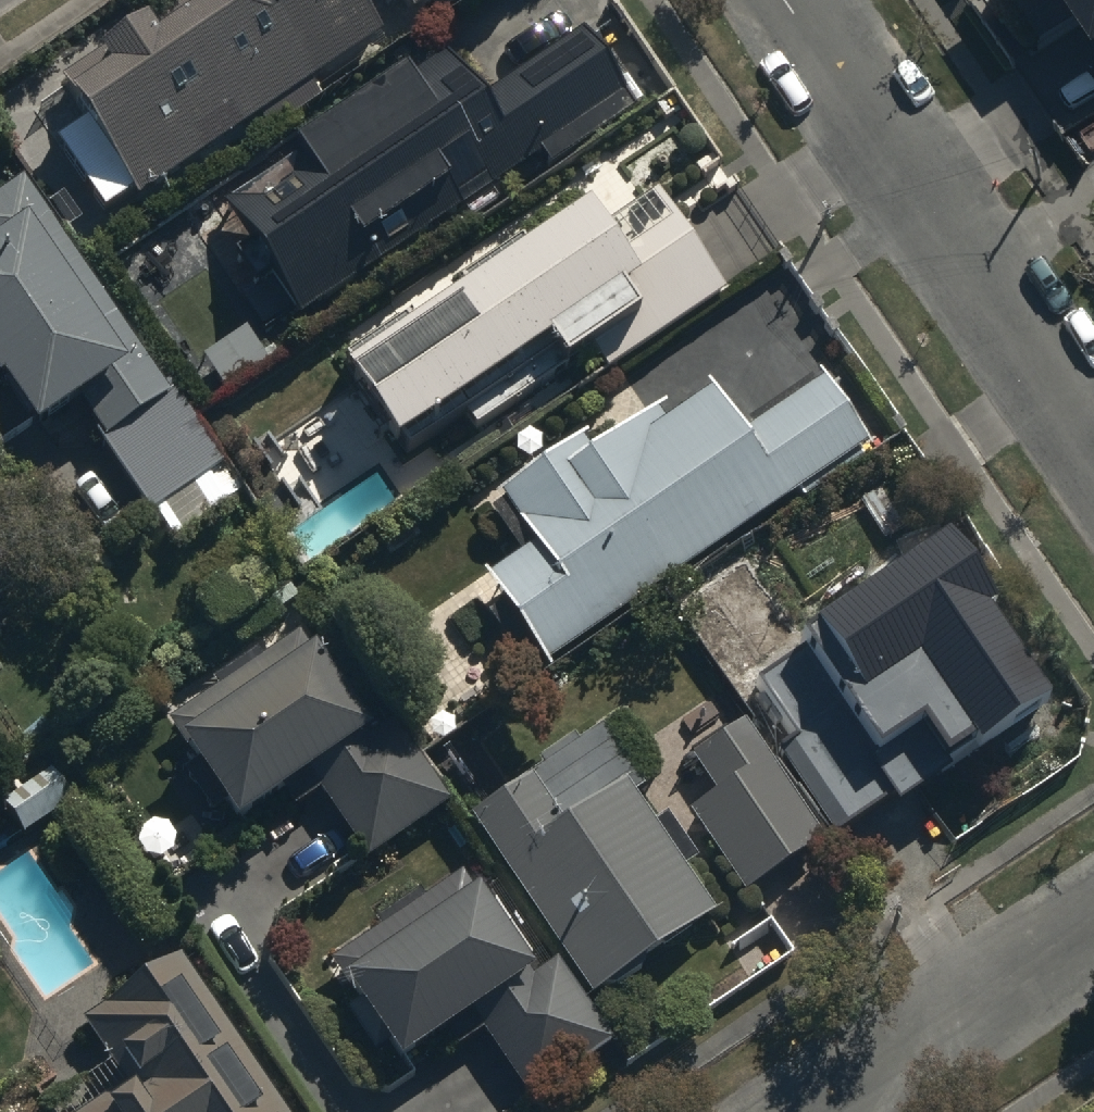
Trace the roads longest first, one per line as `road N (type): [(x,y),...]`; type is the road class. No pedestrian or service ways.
road 1 (residential): [(788,0),(1093,455)]
road 2 (residential): [(805,1111),(1093,918)]

